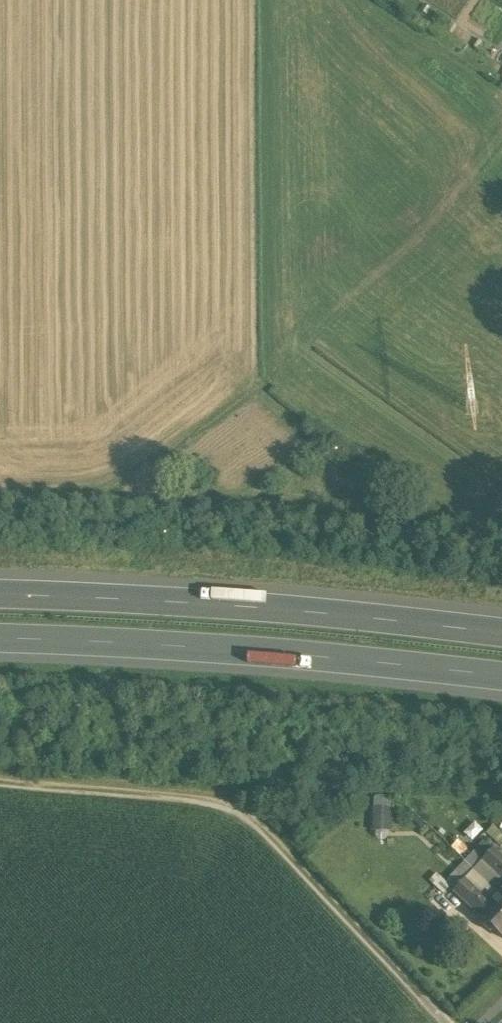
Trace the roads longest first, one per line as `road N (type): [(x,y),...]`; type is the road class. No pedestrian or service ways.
road 1 (track): [(0,791),(251,818),(276,832),(454,1022)]
road 2 (motorway): [(0,644),(353,663),(501,682)]
road 3 (motorway): [(501,636),(334,614),(0,606)]

